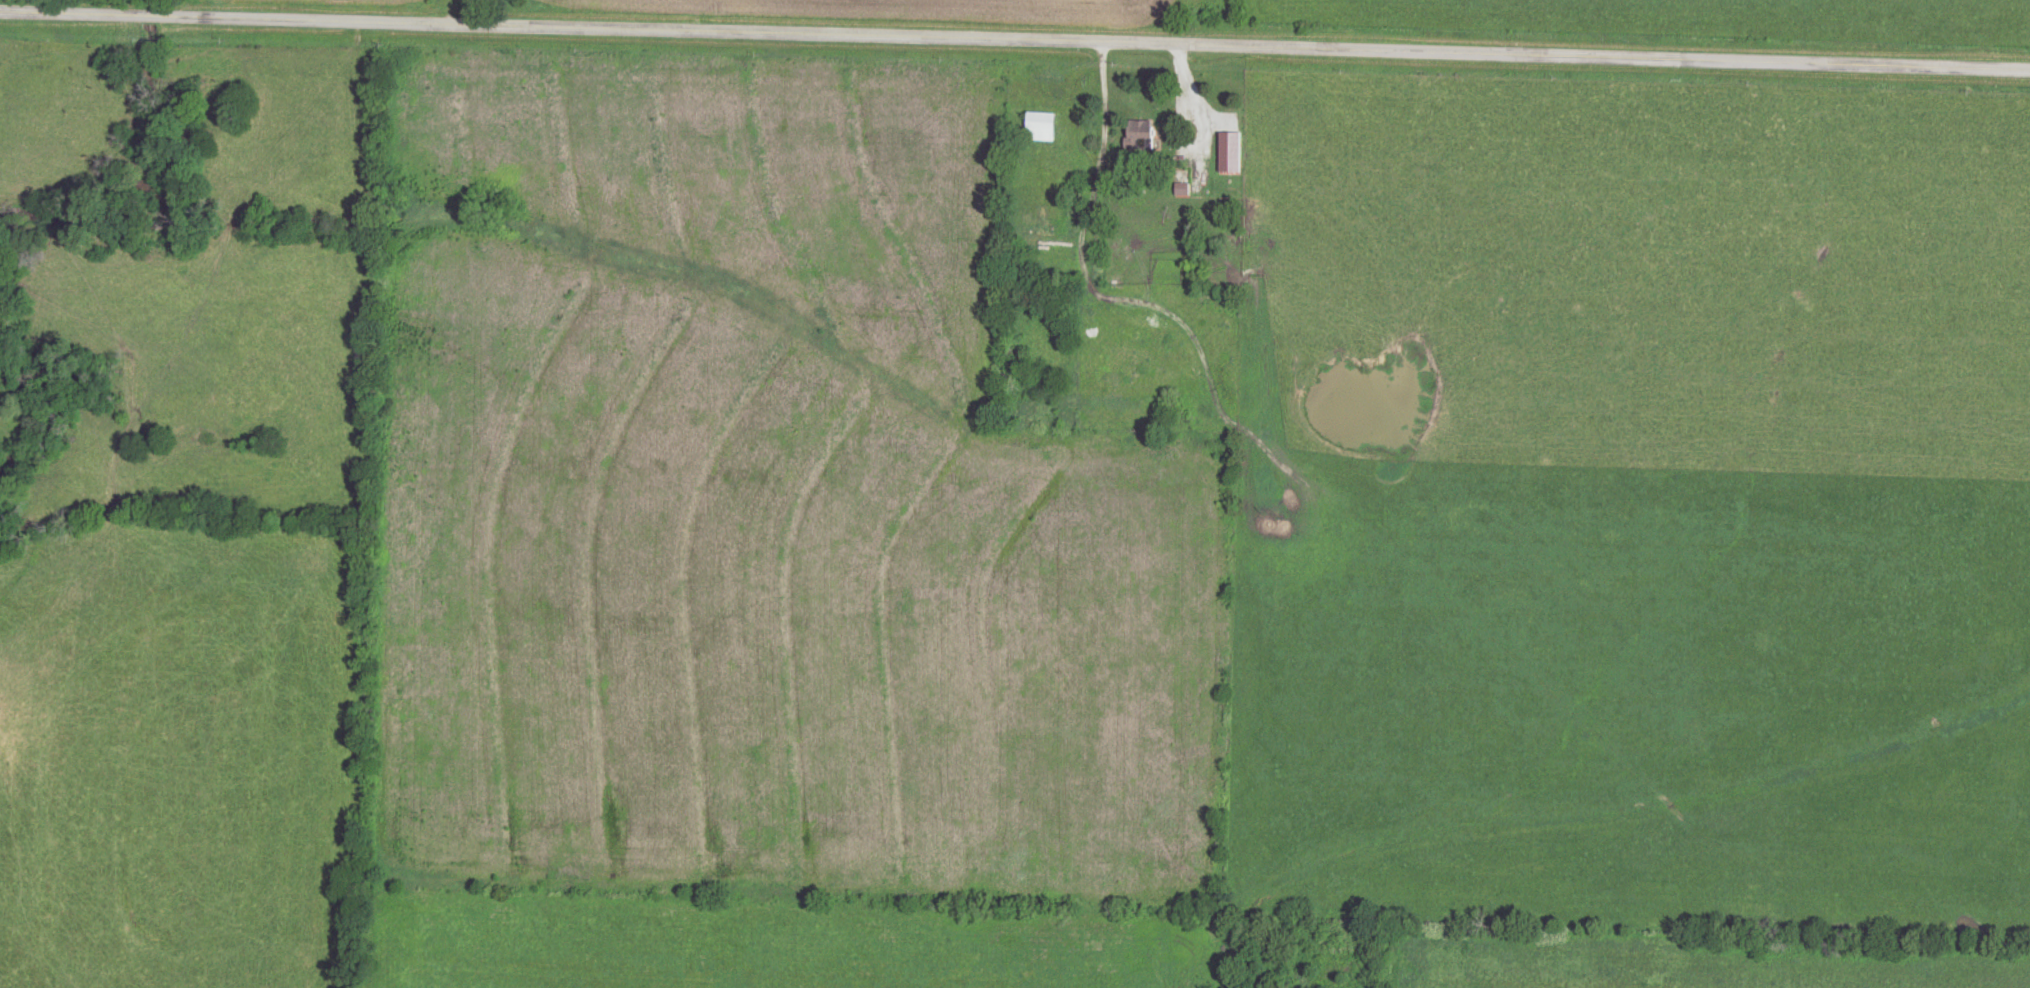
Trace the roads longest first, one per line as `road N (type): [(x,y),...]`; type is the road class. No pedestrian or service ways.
road 1 (residential): [(2029,78),(0,10)]

